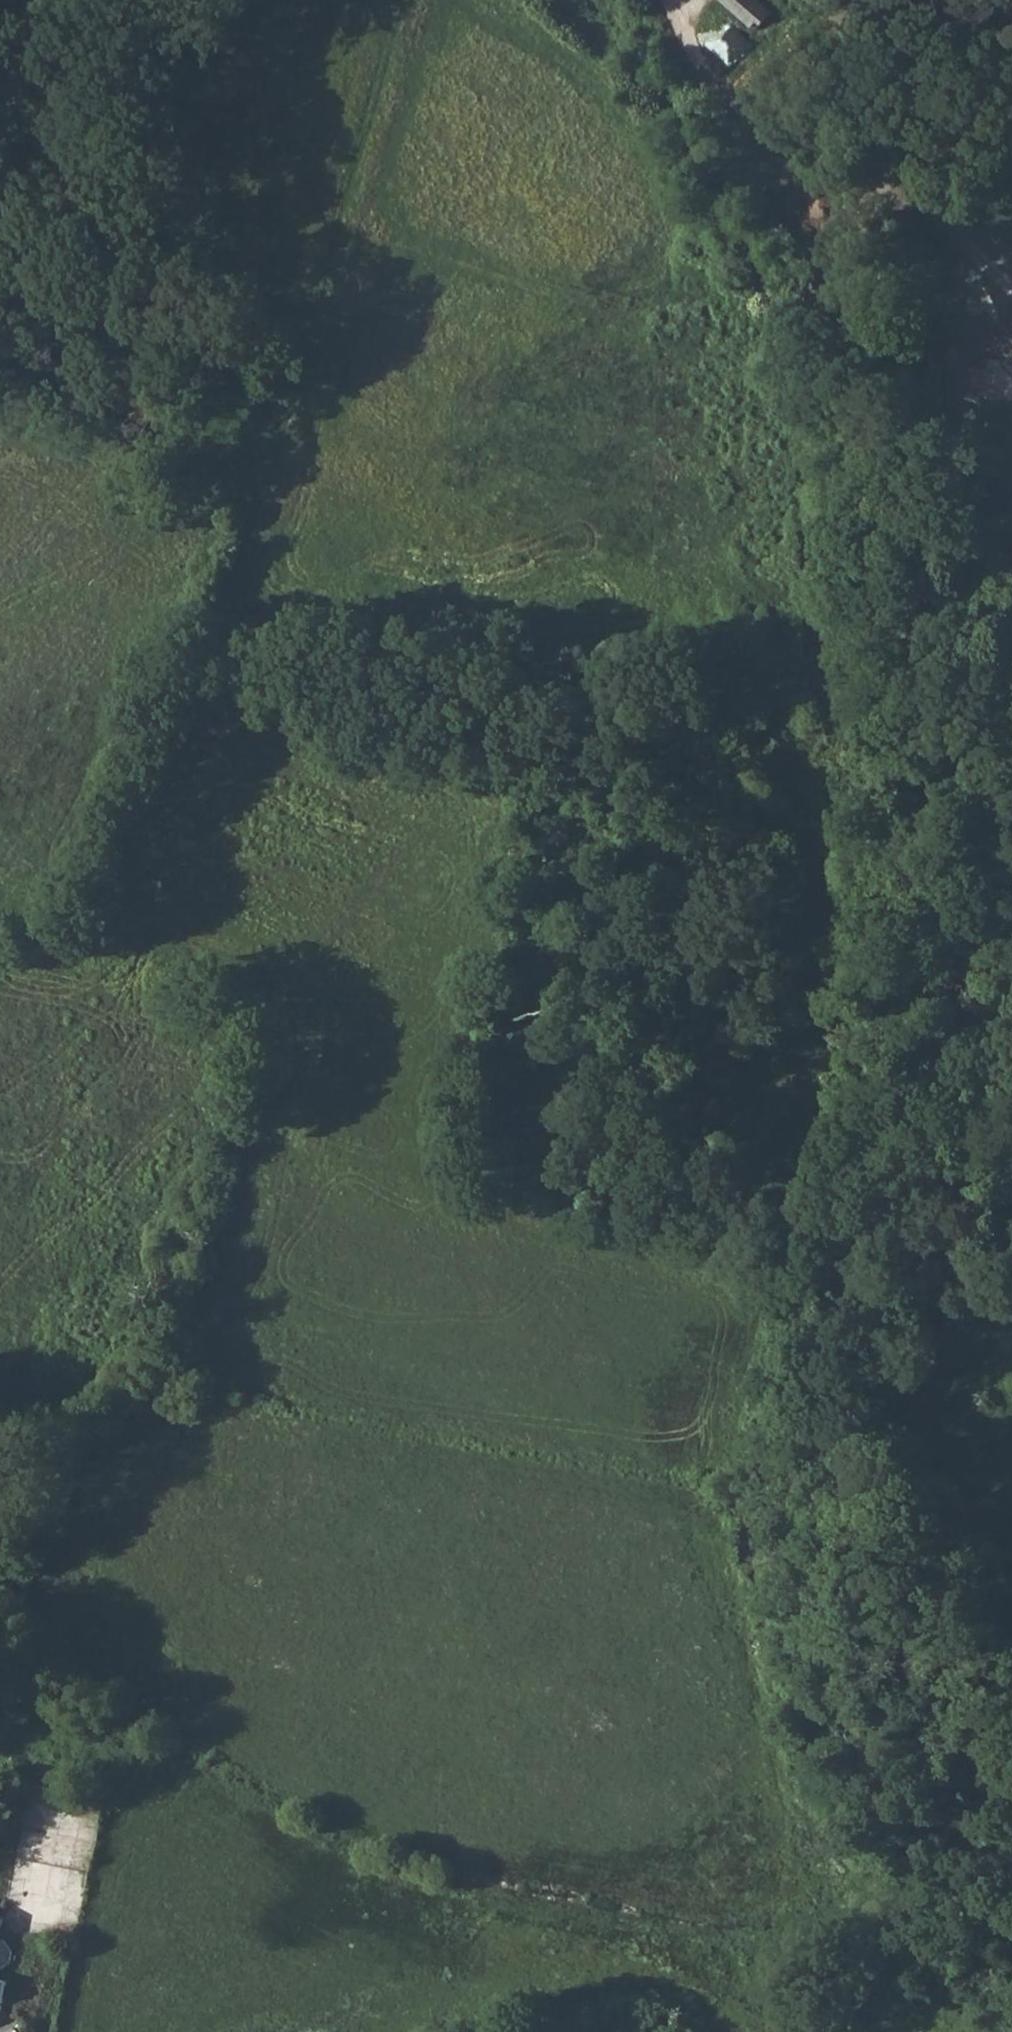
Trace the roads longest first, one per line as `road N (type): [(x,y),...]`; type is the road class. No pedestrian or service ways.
road 1 (track): [(671,0),(712,75),(760,121),(924,214),(1011,290)]
road 2 (track): [(957,0),(924,214)]

